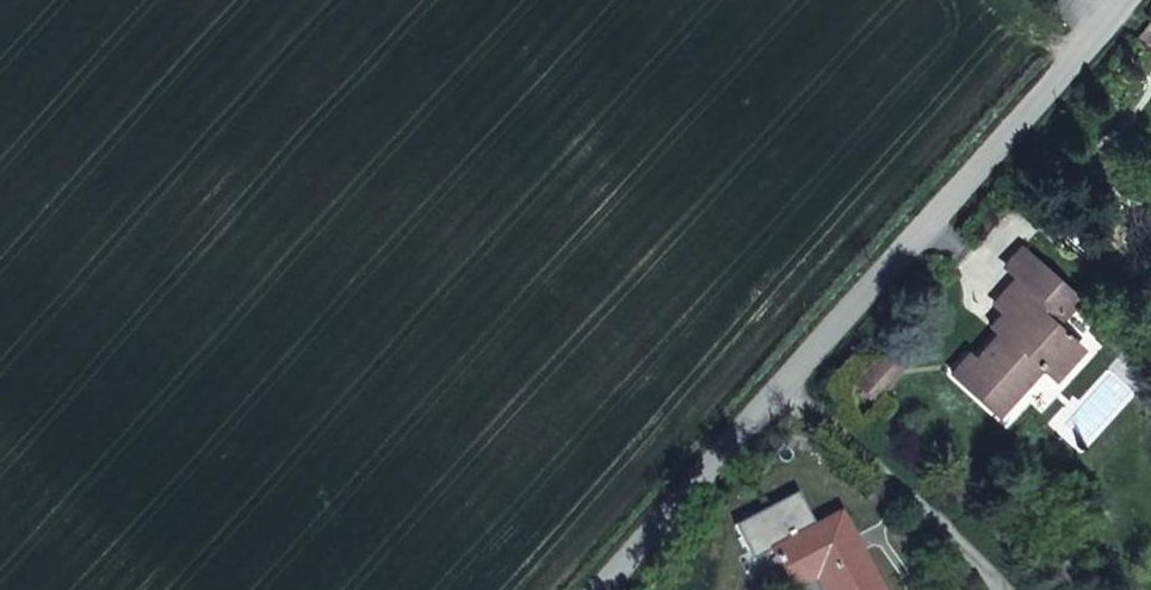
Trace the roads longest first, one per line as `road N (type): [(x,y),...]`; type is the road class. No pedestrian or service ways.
road 1 (unclassified): [(608,589),(1126,0)]

